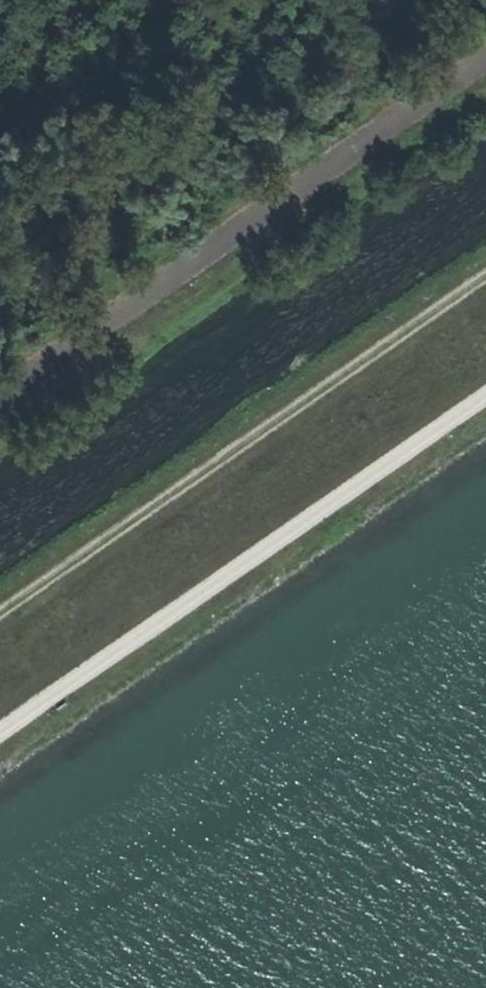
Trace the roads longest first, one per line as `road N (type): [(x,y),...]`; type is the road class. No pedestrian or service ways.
road 1 (track): [(485,394),(0,734)]
road 2 (track): [(0,610),(485,274)]

